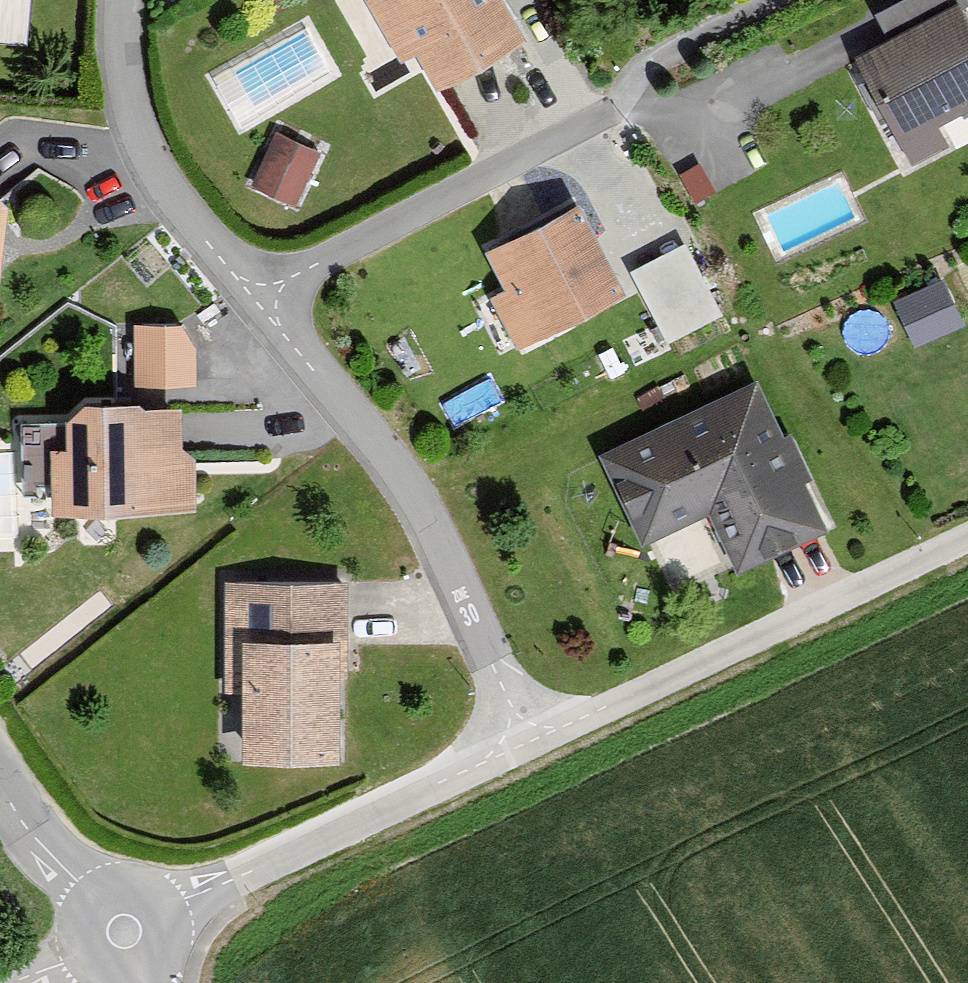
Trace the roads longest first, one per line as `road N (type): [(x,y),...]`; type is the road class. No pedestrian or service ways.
road 1 (residential): [(523,746),(438,548),(390,459),(170,175),(131,98),(133,0)]
road 2 (residential): [(967,536),(523,746)]
road 3 (residential): [(124,931),(523,746)]
road 4 (tertiary): [(124,931),(45,848),(0,786)]

